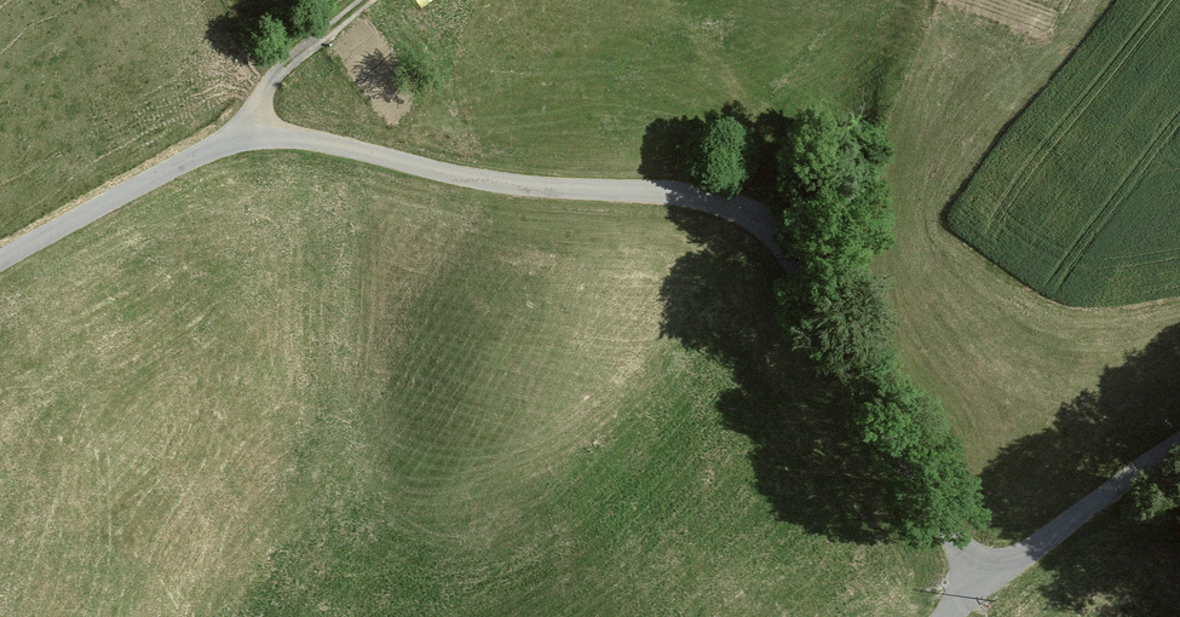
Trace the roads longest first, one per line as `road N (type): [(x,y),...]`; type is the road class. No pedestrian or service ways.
road 1 (unclassified): [(0,265),(216,144),(281,132),(502,187),(692,198),(765,223),(814,284),(985,582)]
road 2 (unclassified): [(985,582),(1179,447)]
road 3 (track): [(363,0),(287,61),(258,102),(256,136)]

